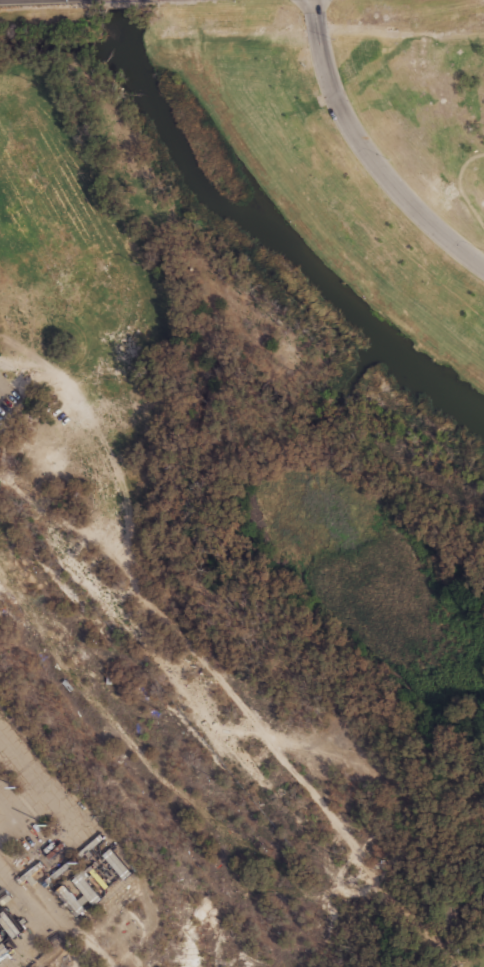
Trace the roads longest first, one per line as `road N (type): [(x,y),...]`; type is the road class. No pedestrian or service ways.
road 1 (tertiary): [(483,270),(401,197),(352,134),(325,72),(314,0)]

